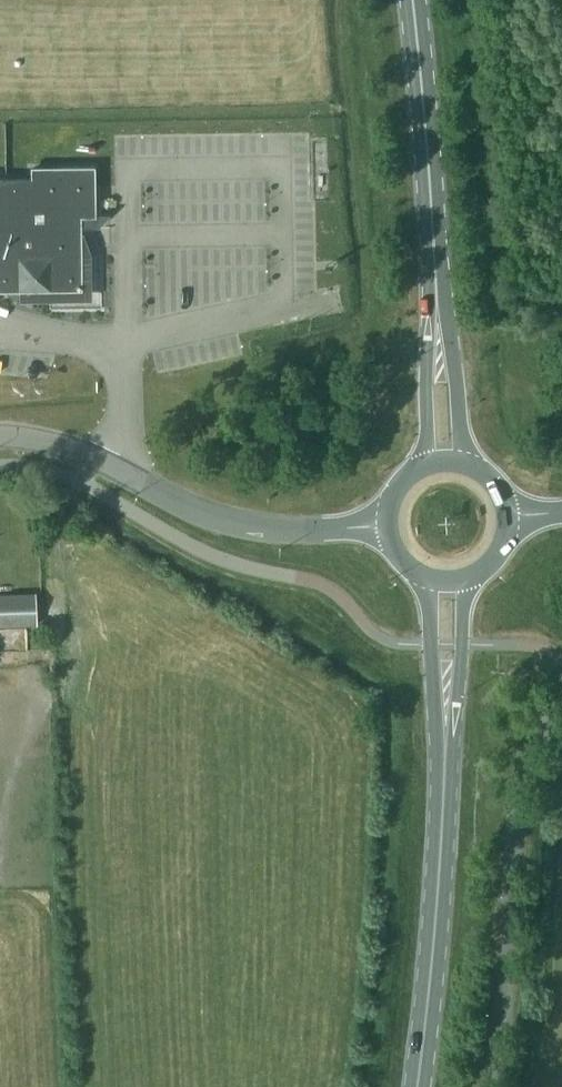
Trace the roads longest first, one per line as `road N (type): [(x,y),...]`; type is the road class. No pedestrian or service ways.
road 1 (tertiary): [(387,524),(272,530),(228,523),(76,452),(0,436)]
road 2 (unclassified): [(486,1086),(505,994),(520,799),(538,745),(561,706)]
road 3 (primary): [(417,1086),(445,719)]
road 4 (primary): [(438,318),(412,0)]
road 5 (primary): [(465,462),(458,380),(438,318)]
road 6 (primary): [(438,318),(425,382),(426,463)]
road 7 (primary): [(445,719),(457,696),(470,577)]
road 8 (primary): [(429,578),(435,696),(445,719)]

